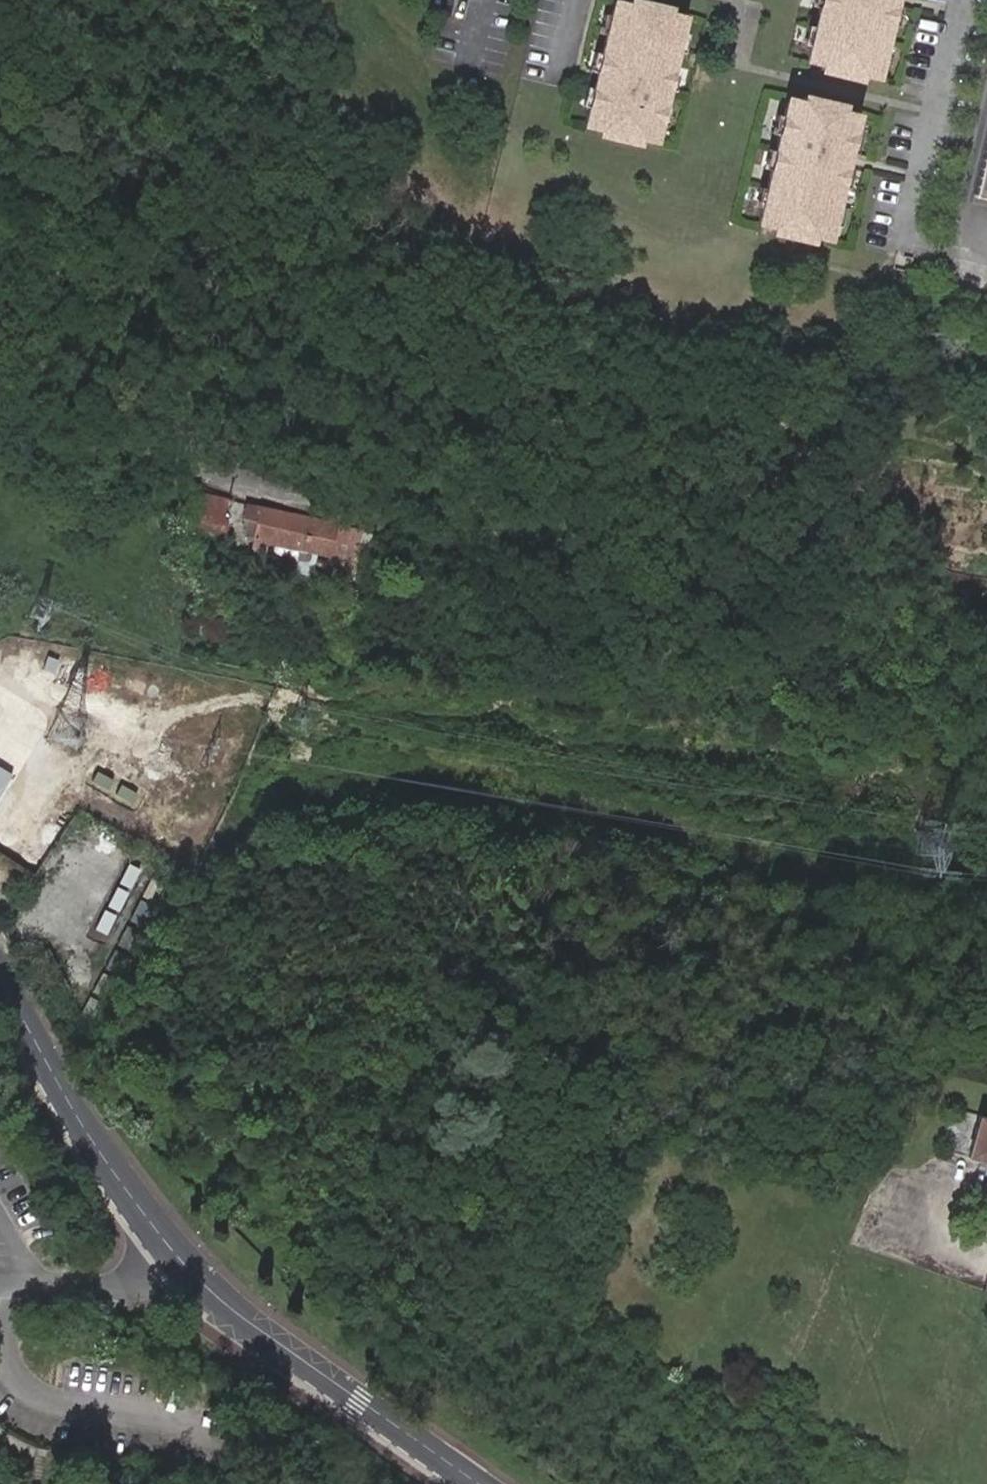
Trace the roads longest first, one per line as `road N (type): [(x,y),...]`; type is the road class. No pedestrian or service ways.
road 1 (residential): [(173,1257),(222,1306),(470,1483)]
road 2 (residential): [(0,438),(52,435),(147,448),(325,494)]
road 3 (residential): [(0,984),(97,1154),(173,1257)]
road 4 (residential): [(0,1216),(15,1252),(48,1282),(96,1285),(173,1257)]

